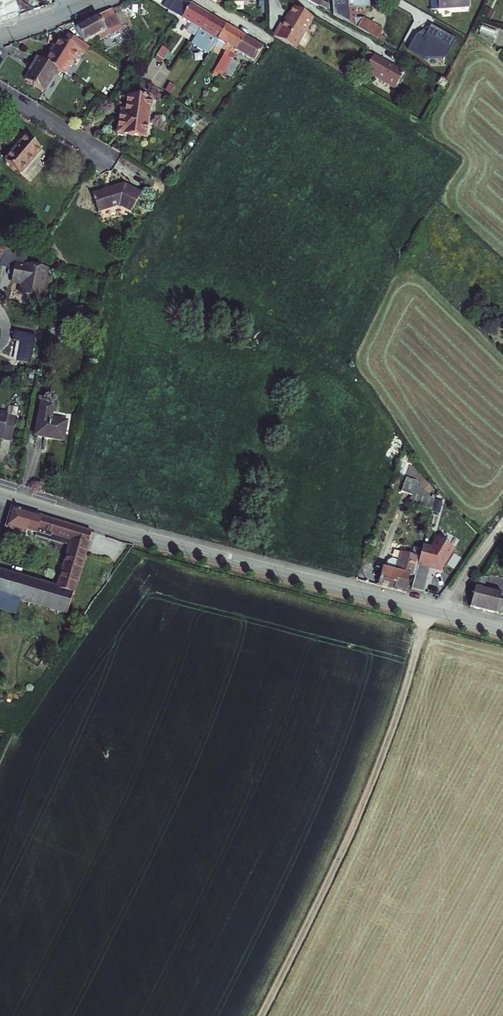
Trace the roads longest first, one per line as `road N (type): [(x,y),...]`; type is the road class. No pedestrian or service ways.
road 1 (tertiary): [(0,494),(502,631)]
road 2 (track): [(260,1015),(376,770),(427,609)]
road 3 (residential): [(0,90),(105,156)]

